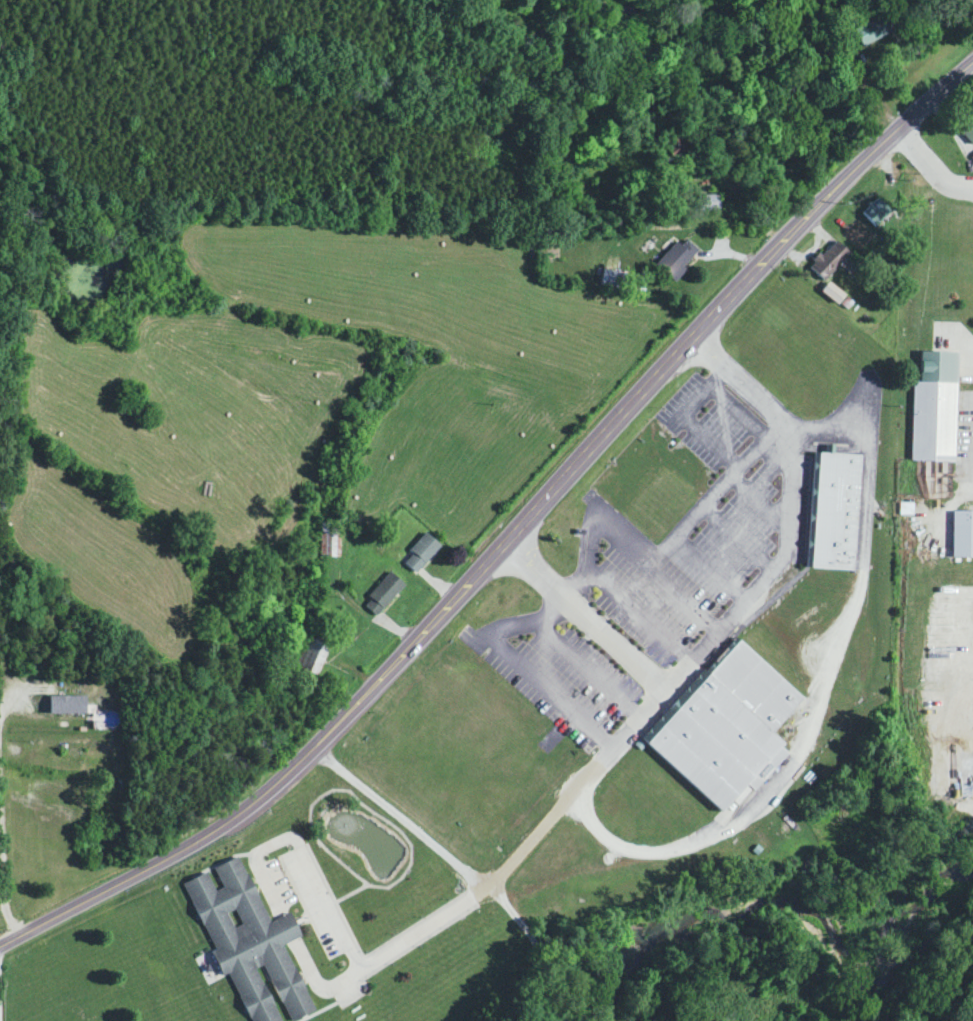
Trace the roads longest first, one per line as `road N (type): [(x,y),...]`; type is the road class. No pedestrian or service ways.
road 1 (secondary): [(972,74),(721,308),(295,772),(215,836),(0,951)]
road 2 (residential): [(317,750),(498,887)]

